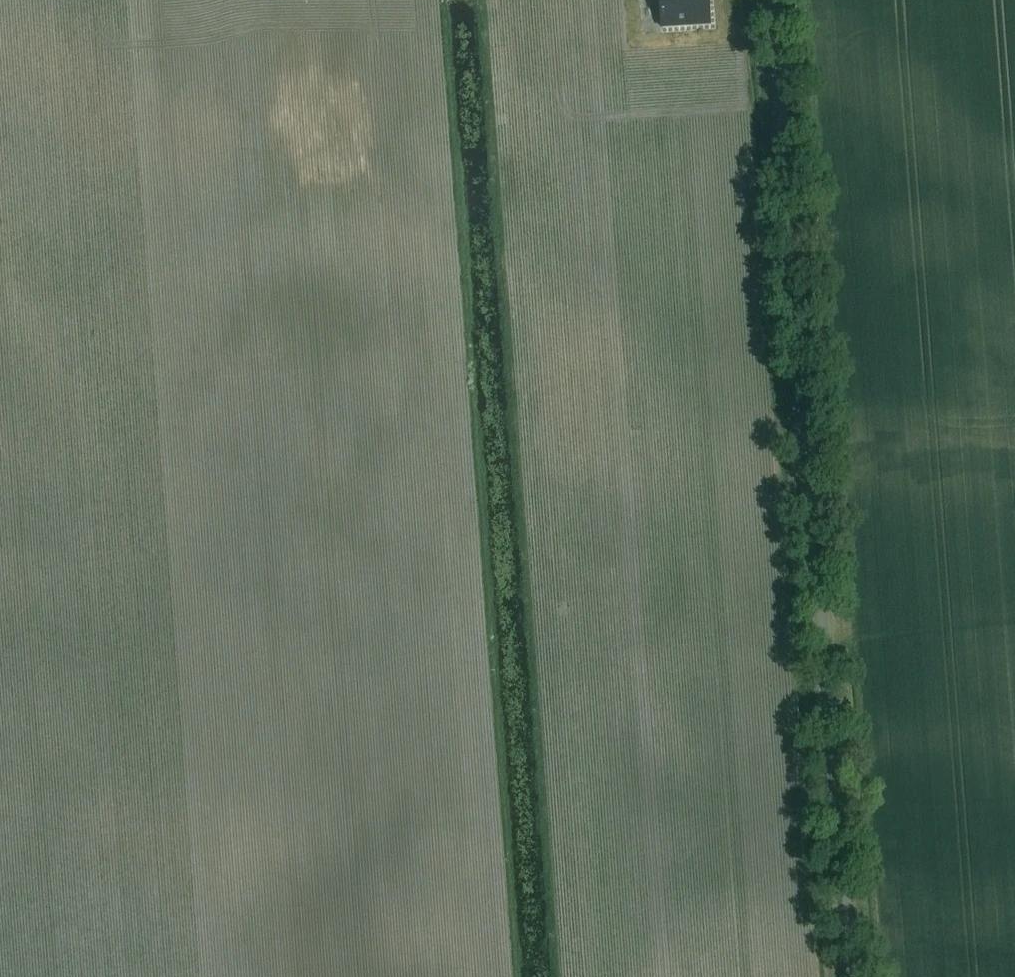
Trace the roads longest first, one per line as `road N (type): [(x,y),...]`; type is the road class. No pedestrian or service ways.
road 1 (unclassified): [(845,976),(773,0)]

